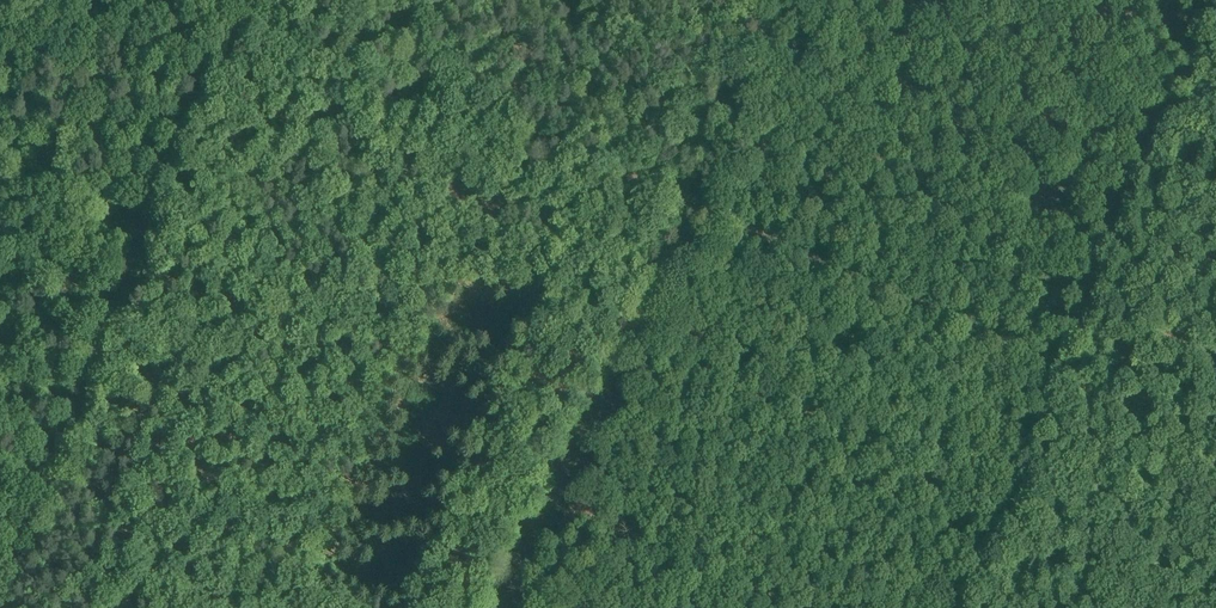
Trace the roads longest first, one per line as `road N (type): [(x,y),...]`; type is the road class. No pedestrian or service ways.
road 1 (track): [(166,0),(1070,361),(1215,408)]
road 2 (track): [(1210,0),(978,607)]
road 3 (track): [(238,0),(0,597)]

